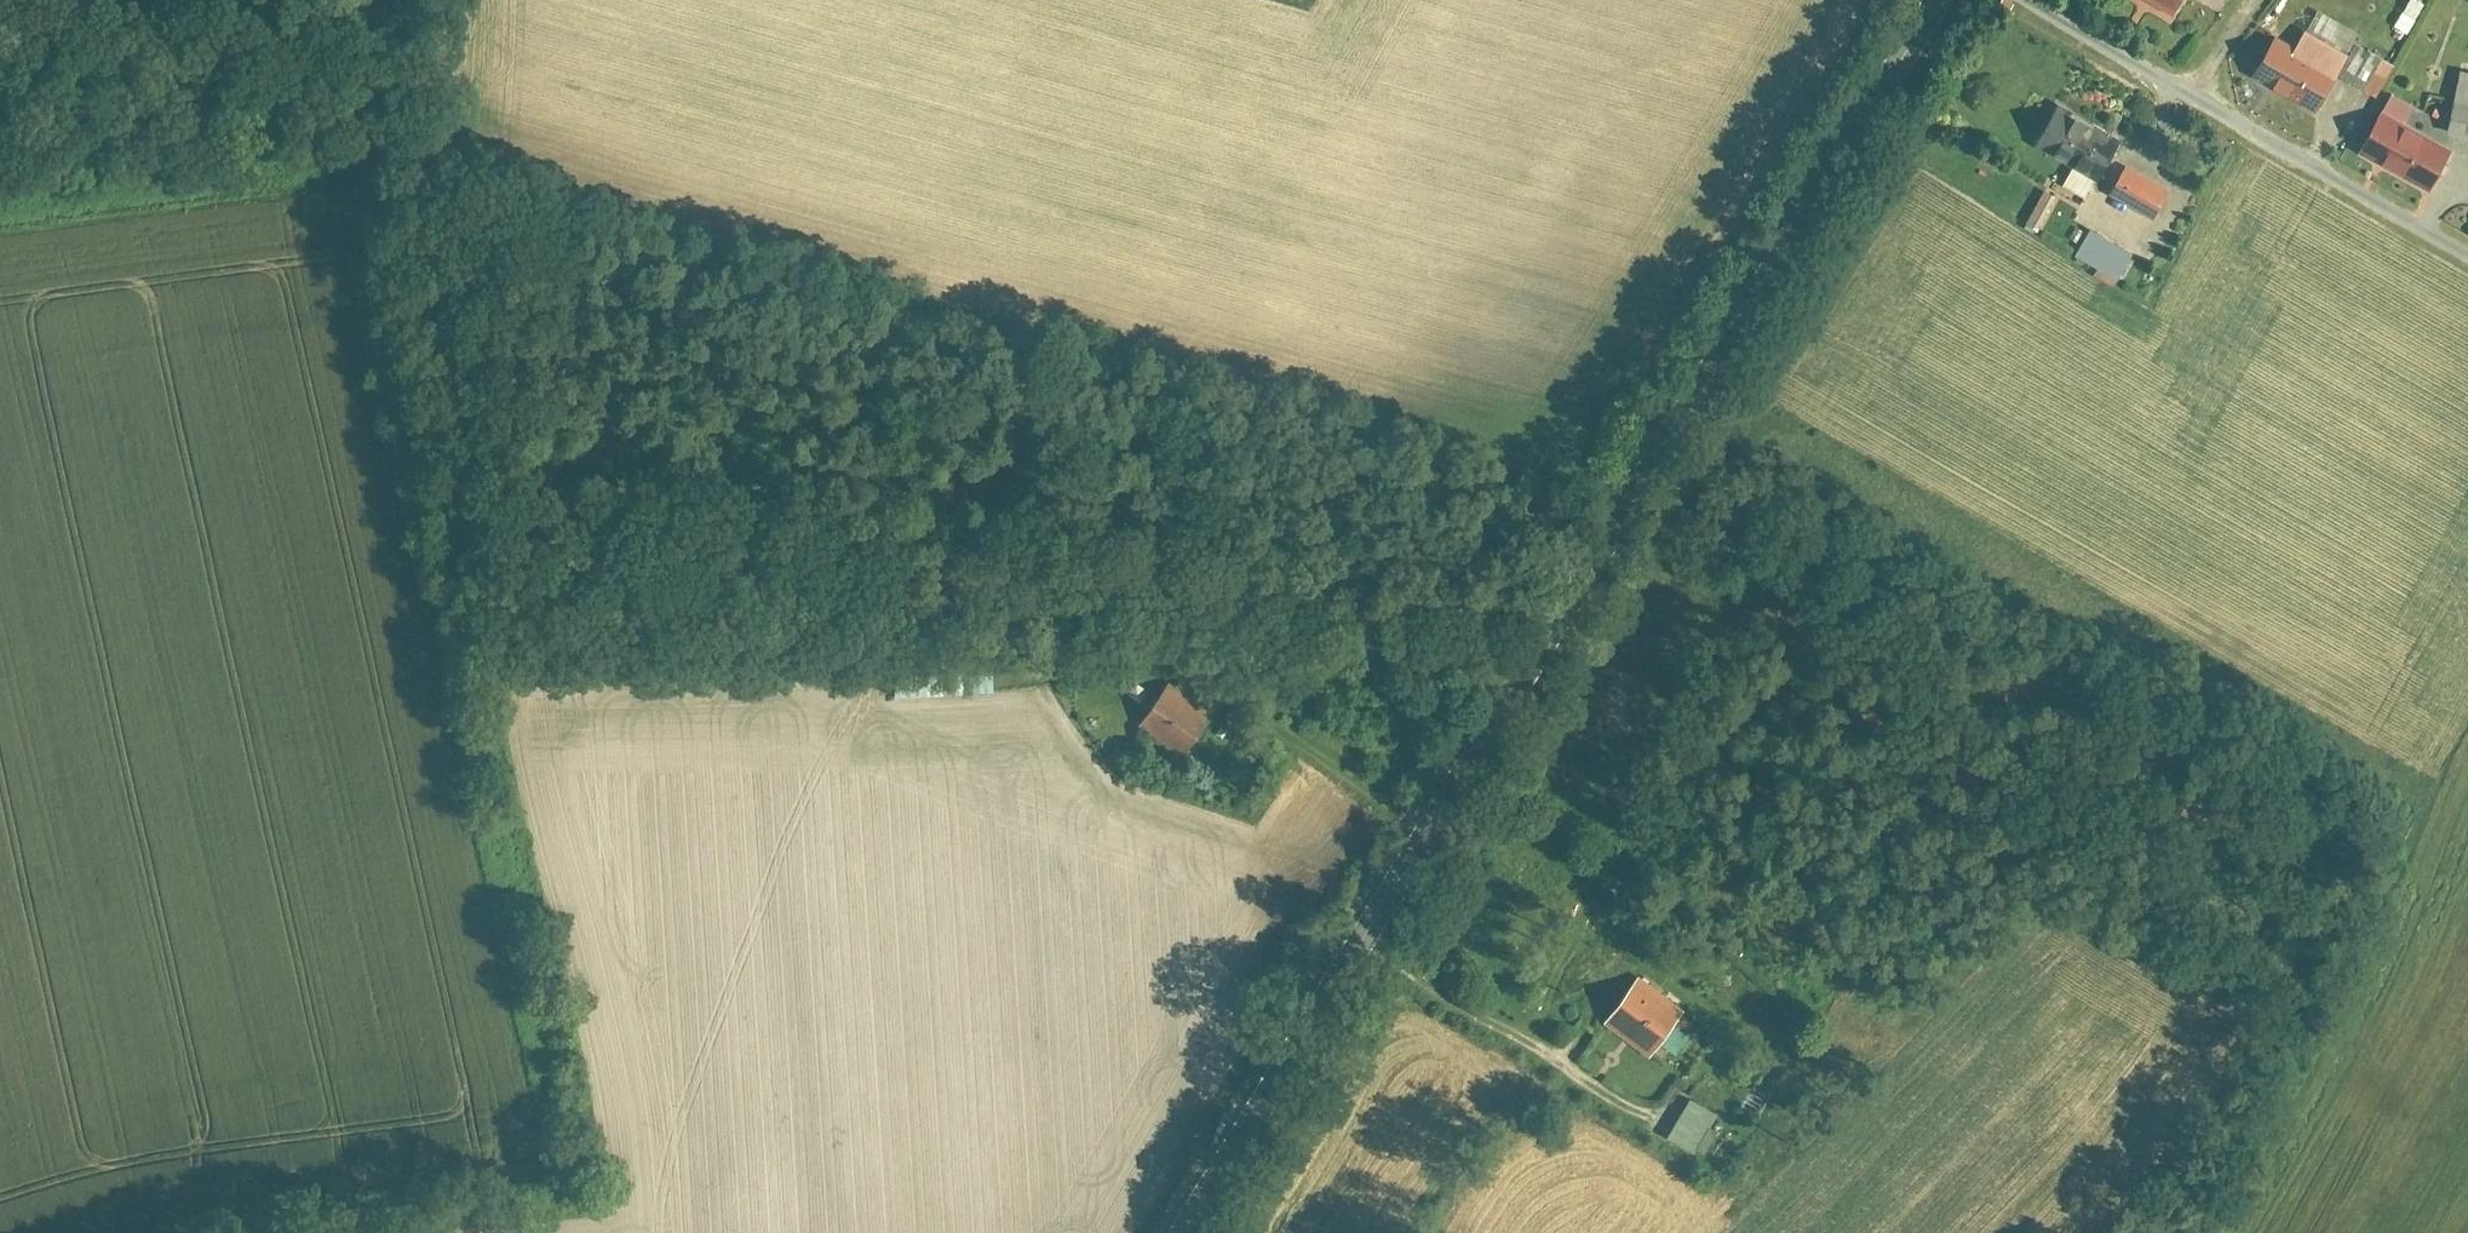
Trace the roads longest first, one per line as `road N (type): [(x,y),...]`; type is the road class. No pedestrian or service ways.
road 1 (tertiary): [(1176,1232),(1935,0)]
road 2 (residential): [(2037,0),(2467,259)]

